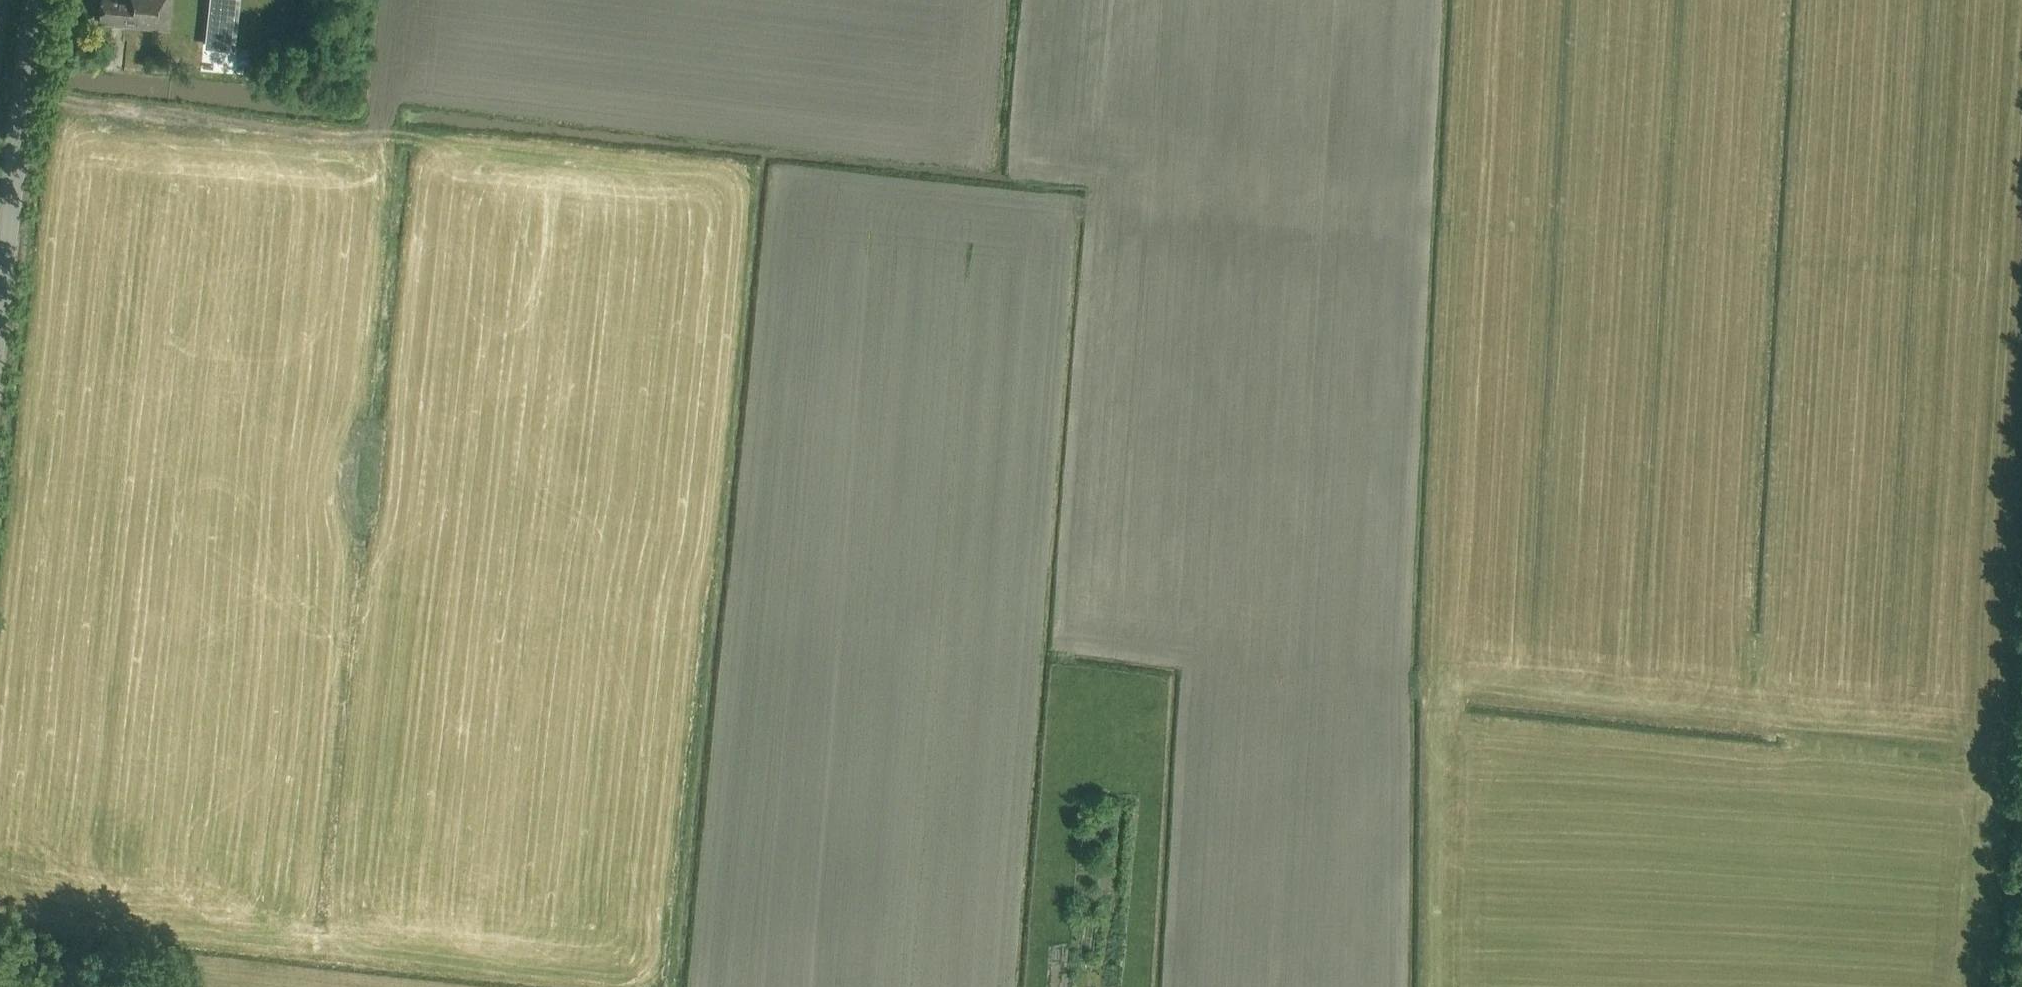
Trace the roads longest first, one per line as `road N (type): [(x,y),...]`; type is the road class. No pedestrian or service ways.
road 1 (tertiary): [(0,338),(42,0)]

